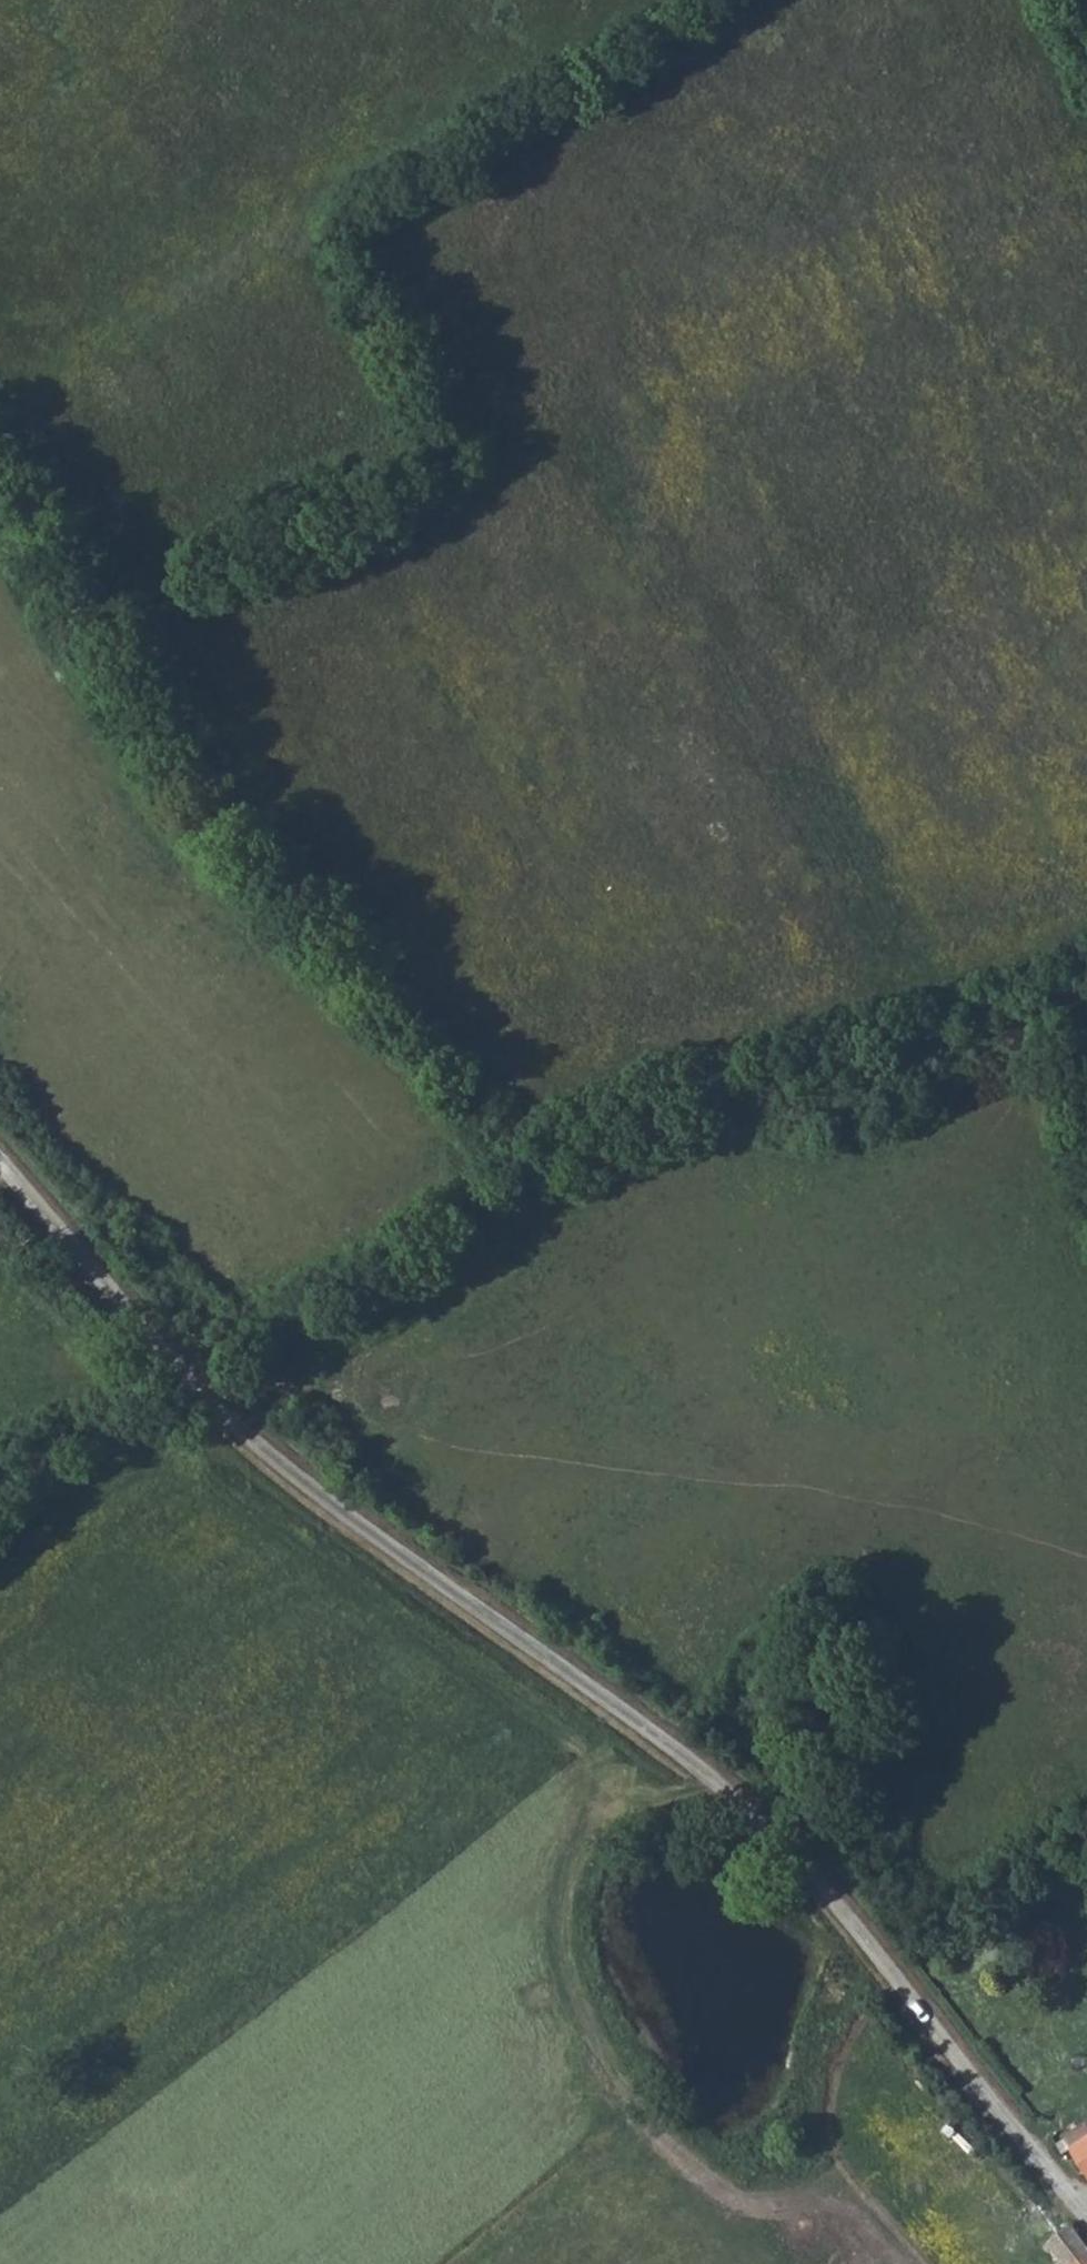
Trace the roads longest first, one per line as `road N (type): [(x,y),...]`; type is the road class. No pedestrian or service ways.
road 1 (unclassified): [(1086,2219),(862,1937),(744,1808),(534,1646),(295,1481),(0,1165)]

